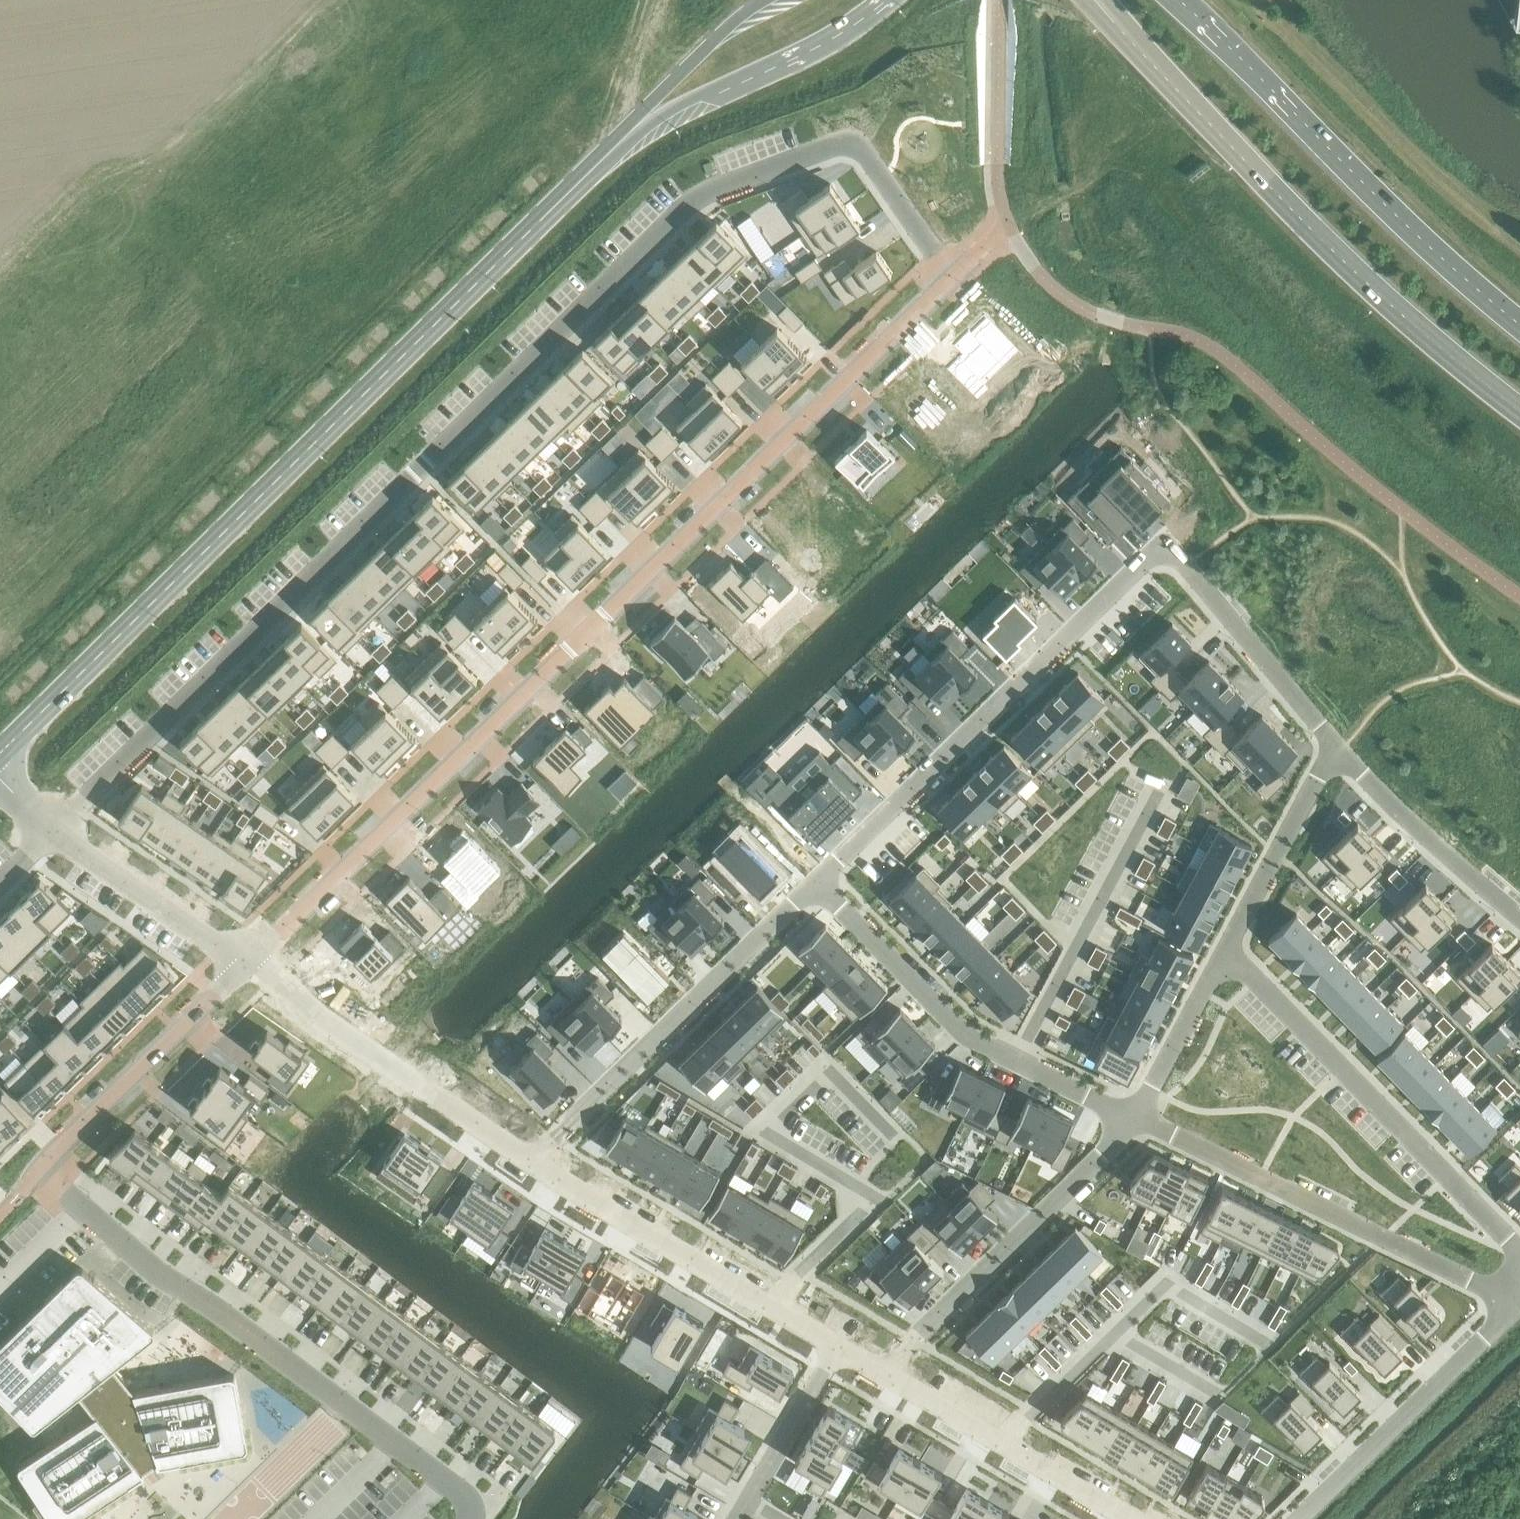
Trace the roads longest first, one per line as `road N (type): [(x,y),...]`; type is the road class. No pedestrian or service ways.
road 1 (residential): [(242,959),(937,280),(931,255),(866,155),(712,189),(686,210),(58,831)]
road 2 (tertiary): [(620,141),(0,748)]
road 3 (secondary): [(1116,28),(1318,238),(1519,417)]
road 4 (residential): [(42,1173),(166,1279),(459,1492),(467,1518)]
road 5 (residential): [(1163,560),(1065,639),(812,879)]
road 6 (residential): [(1519,1300),(1128,1117)]
road 7 (secondary): [(1519,320),(1206,27)]
road 8 (residential): [(1221,955),(1519,1244)]
road 9 (residential): [(1128,1117),(964,1033),(812,879)]
road 10 (residential): [(812,879),(532,1162)]
road 11 (residential): [(532,1162),(838,1347)]
road 12 (residential): [(242,959),(532,1162)]
road 13 (residential): [(1128,1117),(888,1377)]
road 14 (residential): [(1297,1518),(1519,1300)]
road 15 (tertiary): [(620,141),(815,47),(885,0)]
road 16 (residential): [(42,1173),(242,959)]
road 17 (residential): [(888,1377),(1129,1518)]
road 18 (residential): [(1163,560),(1185,570),(1335,750)]
road 19 (residential): [(1335,750),(1519,918)]
road 20 (residential): [(1335,750),(1221,955)]
road 21 (residential): [(58,831),(242,959)]
road 22 (tertiary): [(771,0),(715,37),(620,141)]
road 23 (residential): [(838,1347),(738,1518)]
road 24 (residential): [(1221,955),(1128,1117)]

